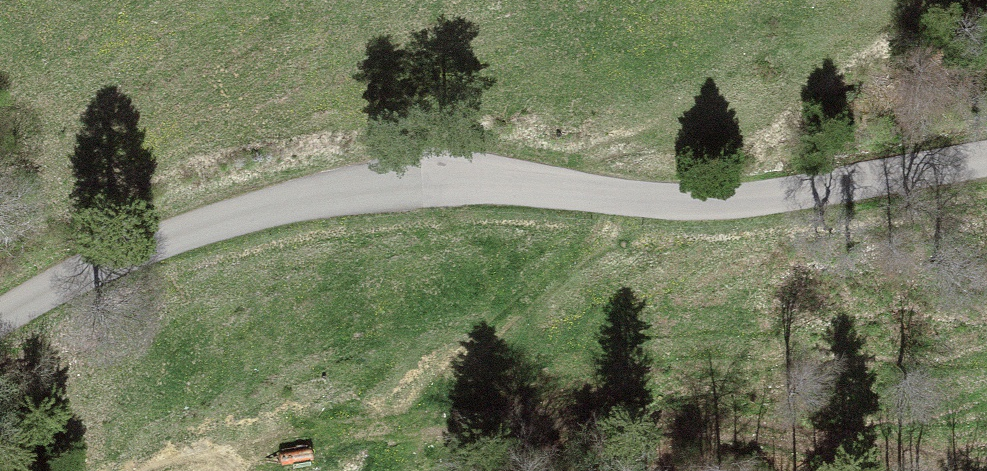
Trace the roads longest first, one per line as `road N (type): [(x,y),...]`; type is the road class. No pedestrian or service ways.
road 1 (unclassified): [(986,156),(738,199),(673,201),(507,185),(340,193),(164,239),(78,272),(0,316)]
road 2 (track): [(177,470),(425,422),(691,416),(986,463)]

